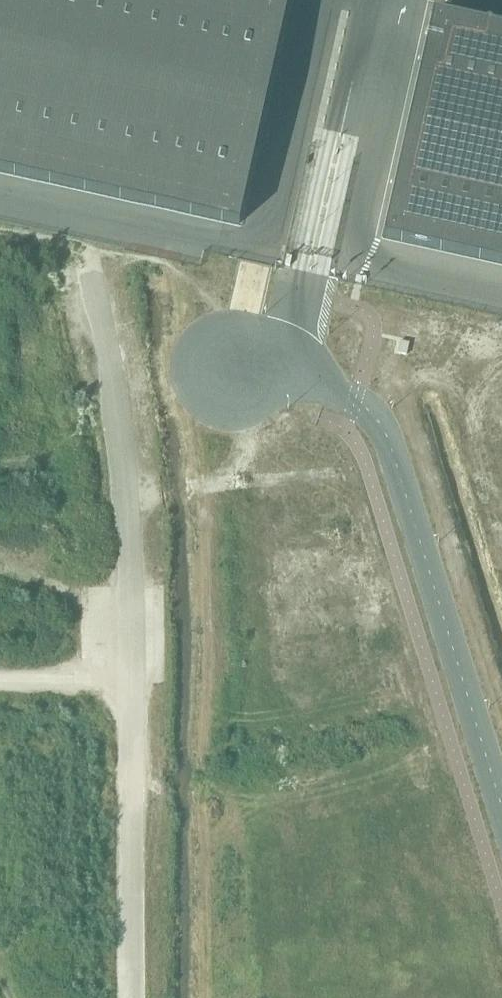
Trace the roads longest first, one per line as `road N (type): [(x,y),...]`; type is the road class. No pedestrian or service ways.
road 1 (unclassified): [(131,997),(134,684),(126,451),(97,288)]
road 2 (unclassified): [(238,357),(344,393),(382,427),(501,795)]
road 3 (track): [(335,471),(228,484),(243,424),(283,367)]
road 4 (track): [(0,681),(134,684)]

